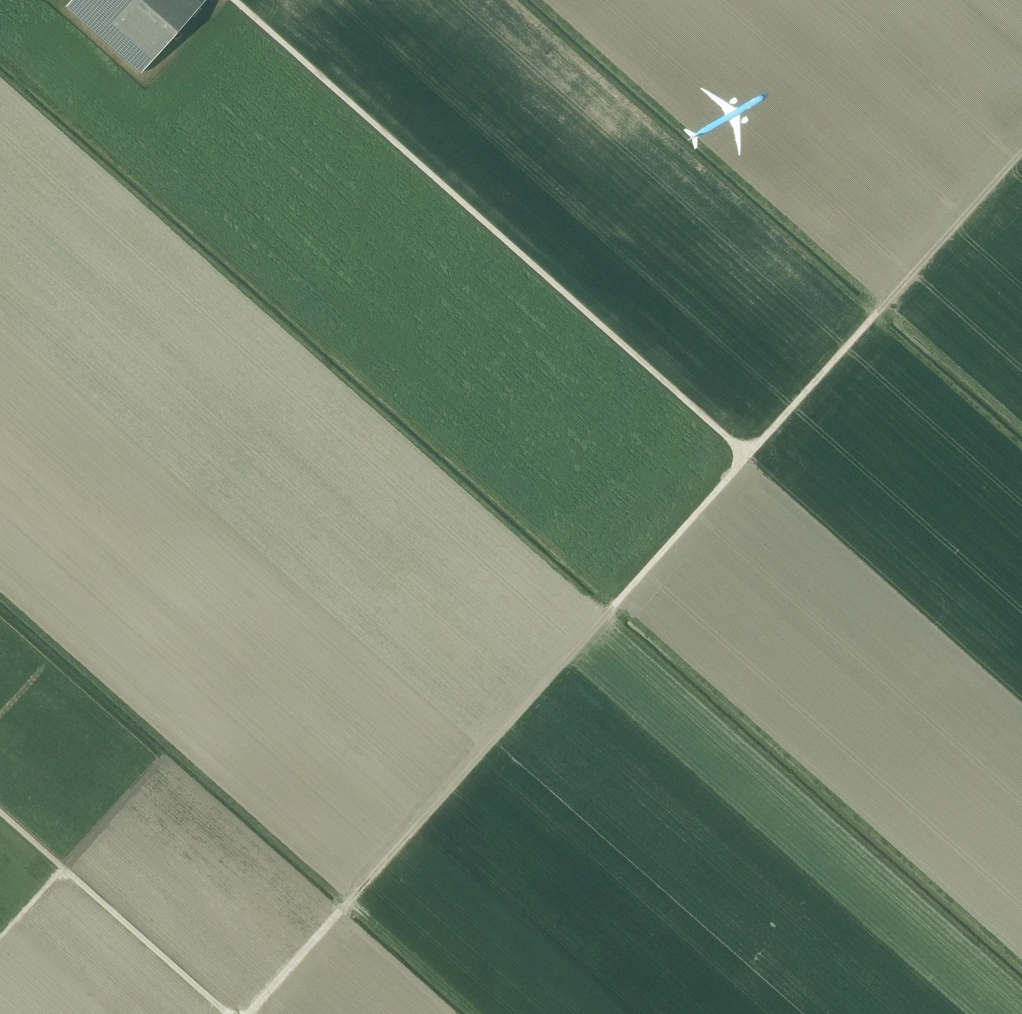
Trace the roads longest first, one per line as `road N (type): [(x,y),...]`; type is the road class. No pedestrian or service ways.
road 1 (track): [(749,455),(235,0)]
road 2 (track): [(617,602),(1021,150)]
road 3 (track): [(227,1013),(0,812)]

